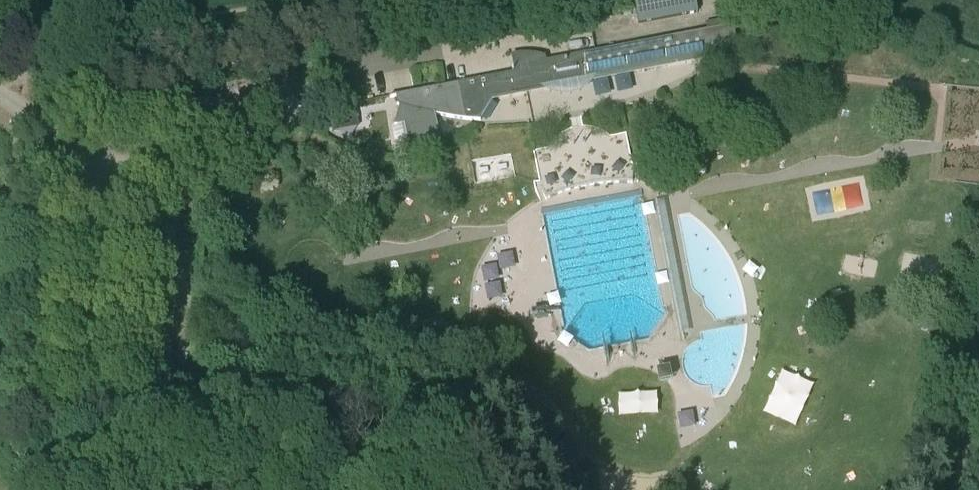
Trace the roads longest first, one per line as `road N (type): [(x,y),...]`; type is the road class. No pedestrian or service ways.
road 1 (track): [(76,489),(20,453),(7,428),(20,105)]

